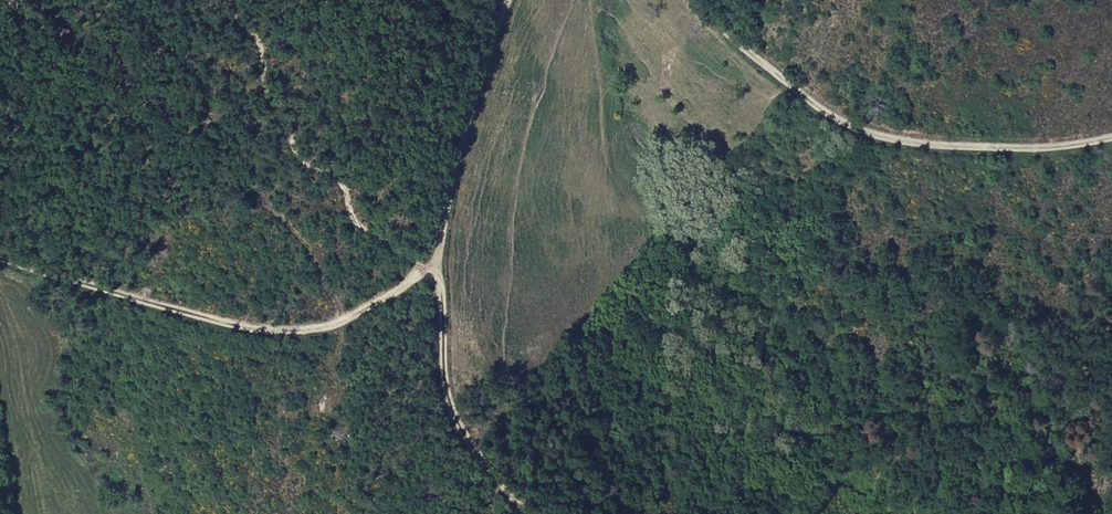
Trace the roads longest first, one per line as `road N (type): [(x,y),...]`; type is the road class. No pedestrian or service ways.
road 1 (track): [(0,263),(237,327),(301,329),(349,317),(437,260),(453,170),(507,0)]
road 2 (track): [(694,0),(726,36),(841,123),(969,148),(1111,135)]
road 3 (track): [(985,513),(851,475),(815,454),(782,414),(680,248)]
road 4 (track): [(528,513),(459,427),(448,392),(437,260)]

